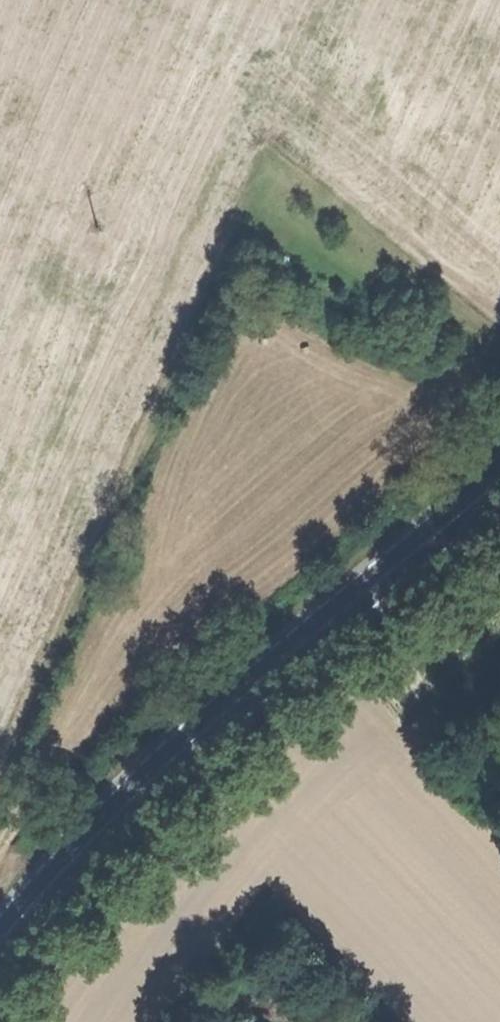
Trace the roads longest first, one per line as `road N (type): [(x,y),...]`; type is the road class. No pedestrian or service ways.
road 1 (secondary): [(499,467),(181,751),(0,941)]

